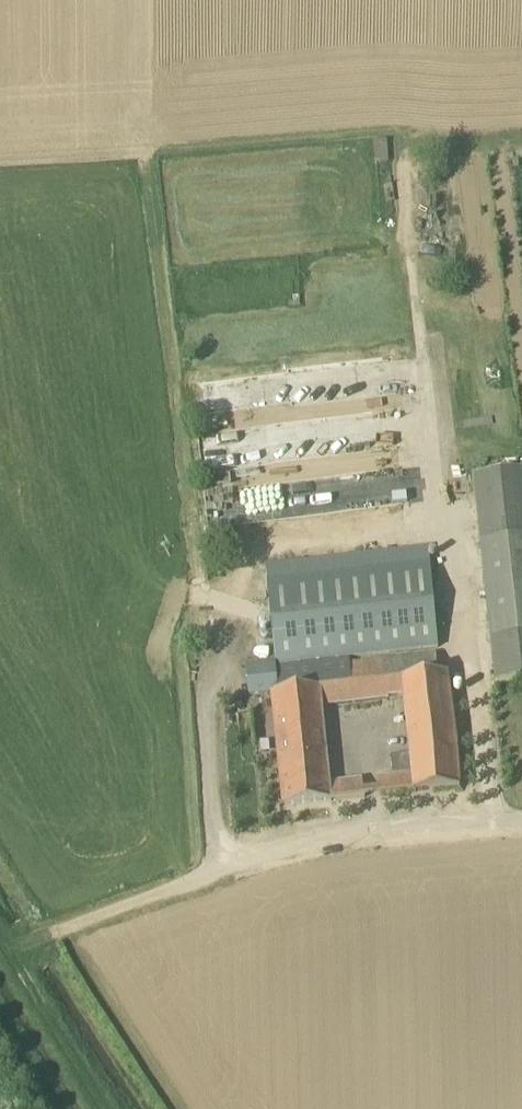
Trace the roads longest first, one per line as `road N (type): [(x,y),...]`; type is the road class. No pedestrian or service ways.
road 1 (unclassified): [(521,823),(294,850),(31,946)]

